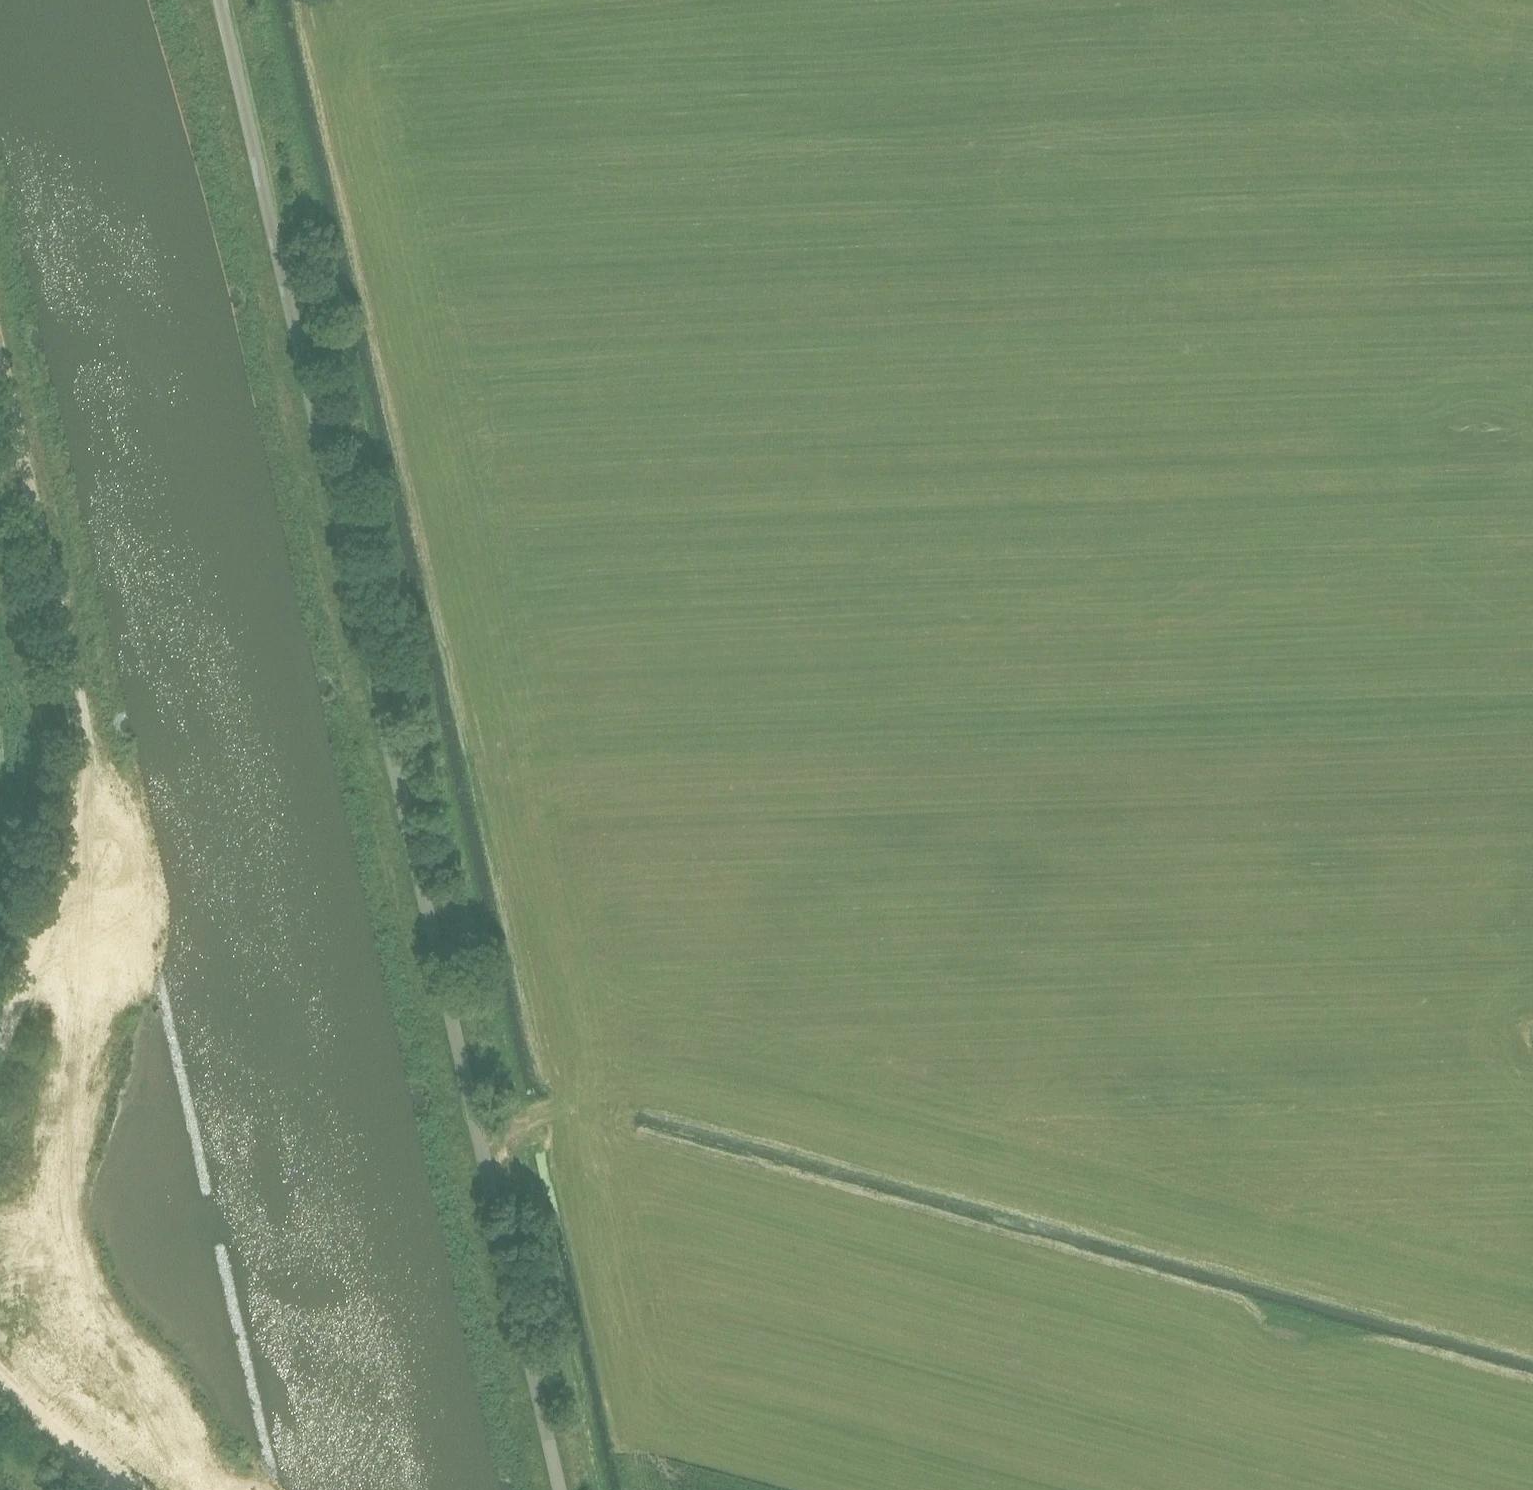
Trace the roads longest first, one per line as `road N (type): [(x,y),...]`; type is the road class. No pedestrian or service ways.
road 1 (unclassified): [(560,1489),(219,0)]
road 2 (track): [(0,340),(87,741),(78,835),(21,991)]
road 3 (track): [(0,1372),(120,1489)]

